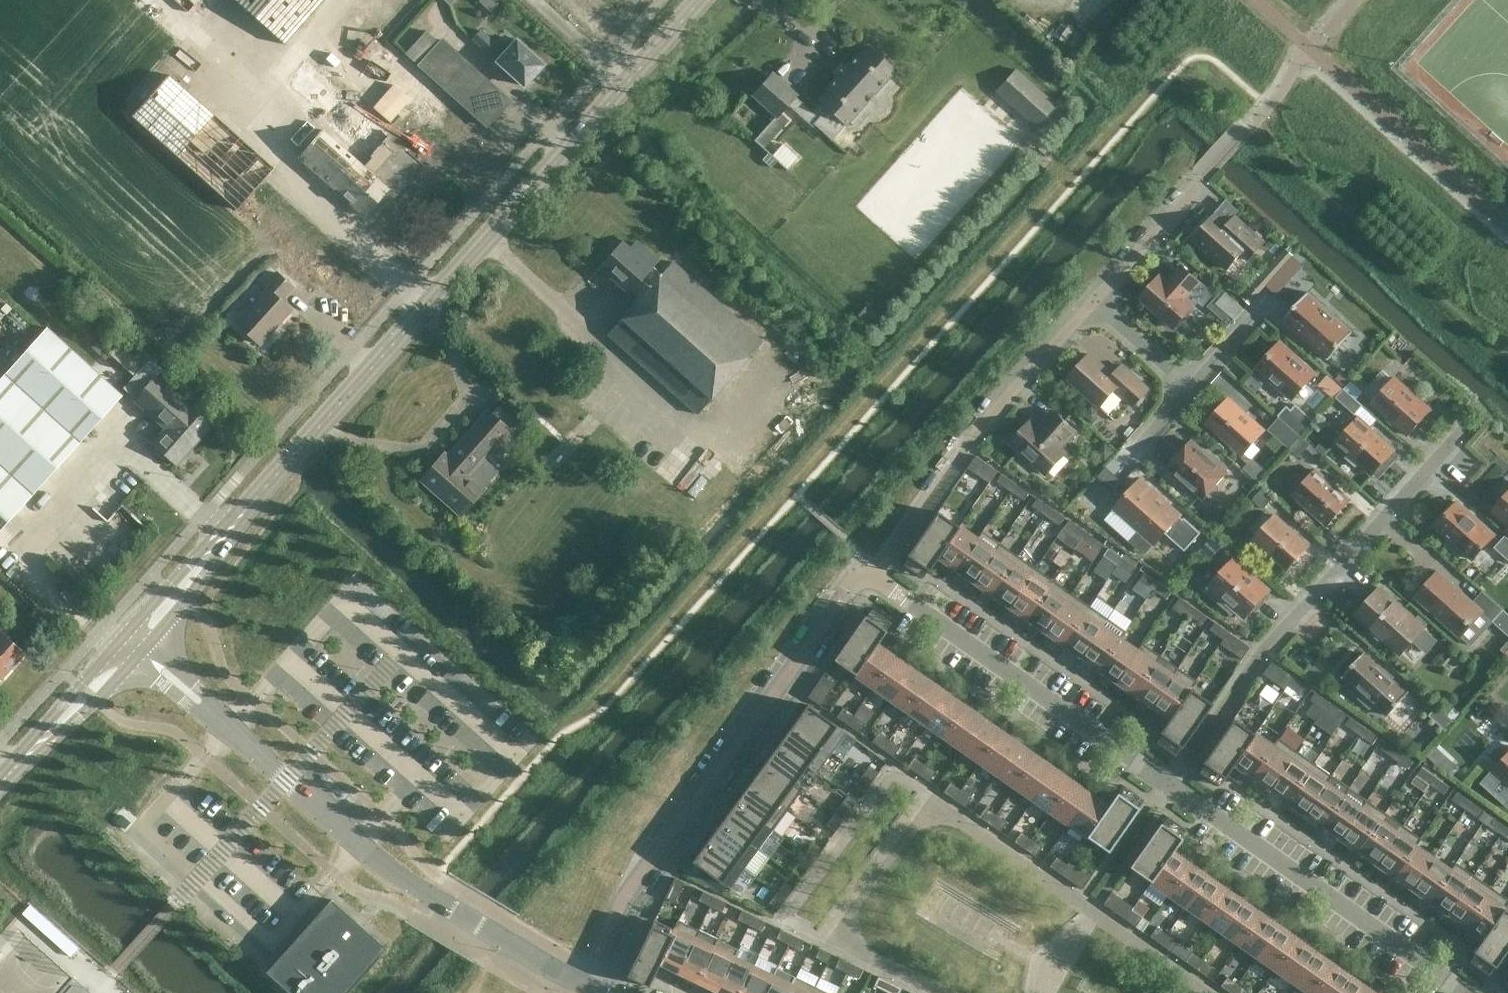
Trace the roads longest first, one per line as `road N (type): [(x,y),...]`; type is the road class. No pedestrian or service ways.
road 1 (tertiary): [(132,644),(699,0)]
road 2 (residential): [(582,982),(382,865),(132,644)]
road 3 (residential): [(874,577),(854,579),(623,897),(582,982)]
road 4 (residential): [(1171,785),(1273,641),(1463,428)]
road 5 (track): [(225,0),(315,85),(284,164),(434,302)]
road 6 (residential): [(1171,785),(874,577)]
road 7 (residential): [(1464,992),(1171,785)]
road 8 (residential): [(874,577),(978,431),(1094,300)]
road 9 (tertiary): [(0,781),(132,644)]
road 10 (residential): [(1094,300),(1203,177)]
road 11 (residential): [(1191,387),(1094,300)]
road 12 (track): [(533,0),(627,80)]

